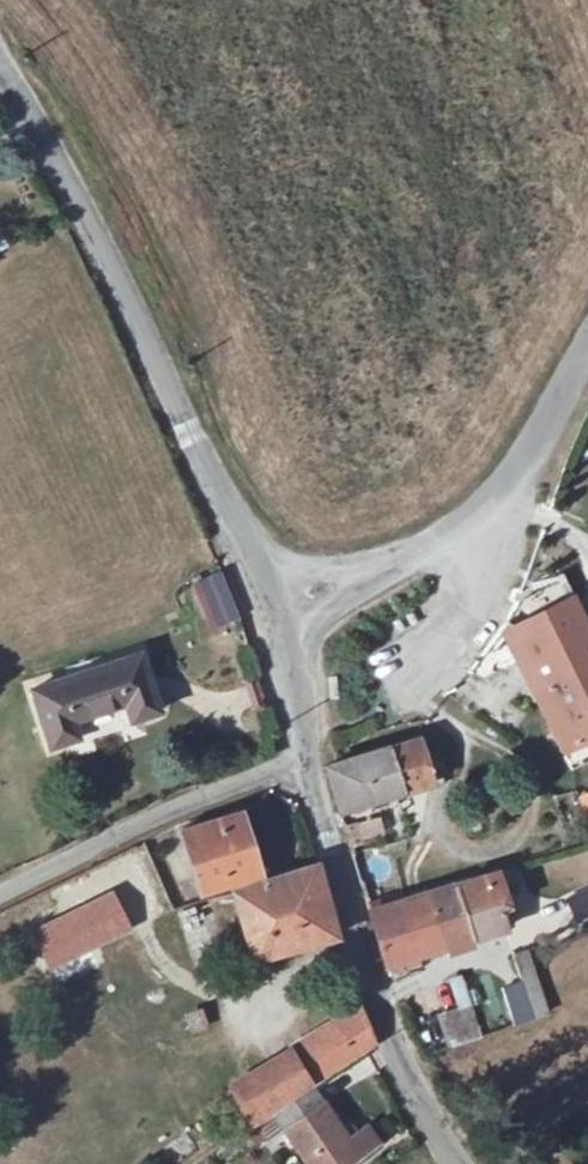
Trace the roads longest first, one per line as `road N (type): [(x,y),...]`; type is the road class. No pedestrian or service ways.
road 1 (unclassified): [(0,55),(247,532),(277,606)]
road 2 (unclassified): [(307,759),(366,972),(414,1093),(459,1163)]
road 3 (unclassified): [(277,606),(501,504),(587,354)]
road 4 (unclassified): [(0,896),(307,759)]
road 5 (unclassified): [(277,606),(307,759)]

